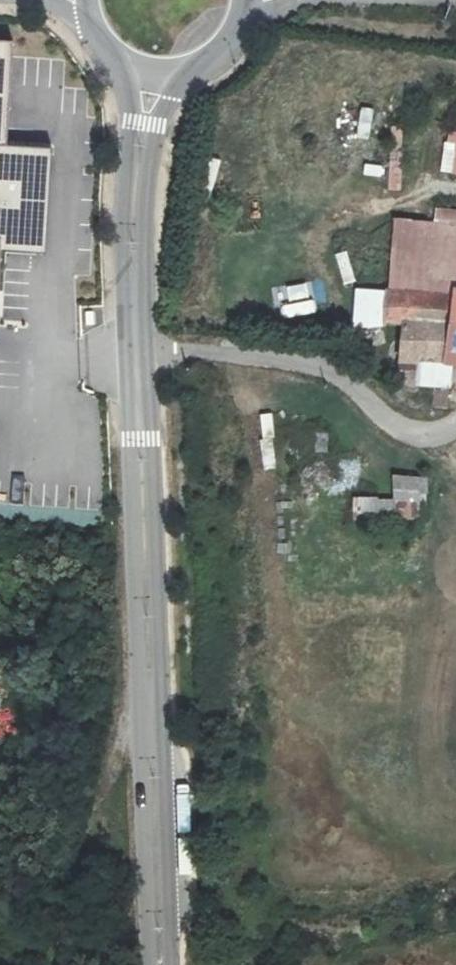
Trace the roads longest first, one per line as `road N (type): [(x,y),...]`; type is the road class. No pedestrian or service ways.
road 1 (unclassified): [(161,964),(132,251),(151,73)]
road 2 (track): [(151,714),(105,781),(65,964)]
road 3 (unclassified): [(151,73),(209,62),(231,43),(247,0)]

